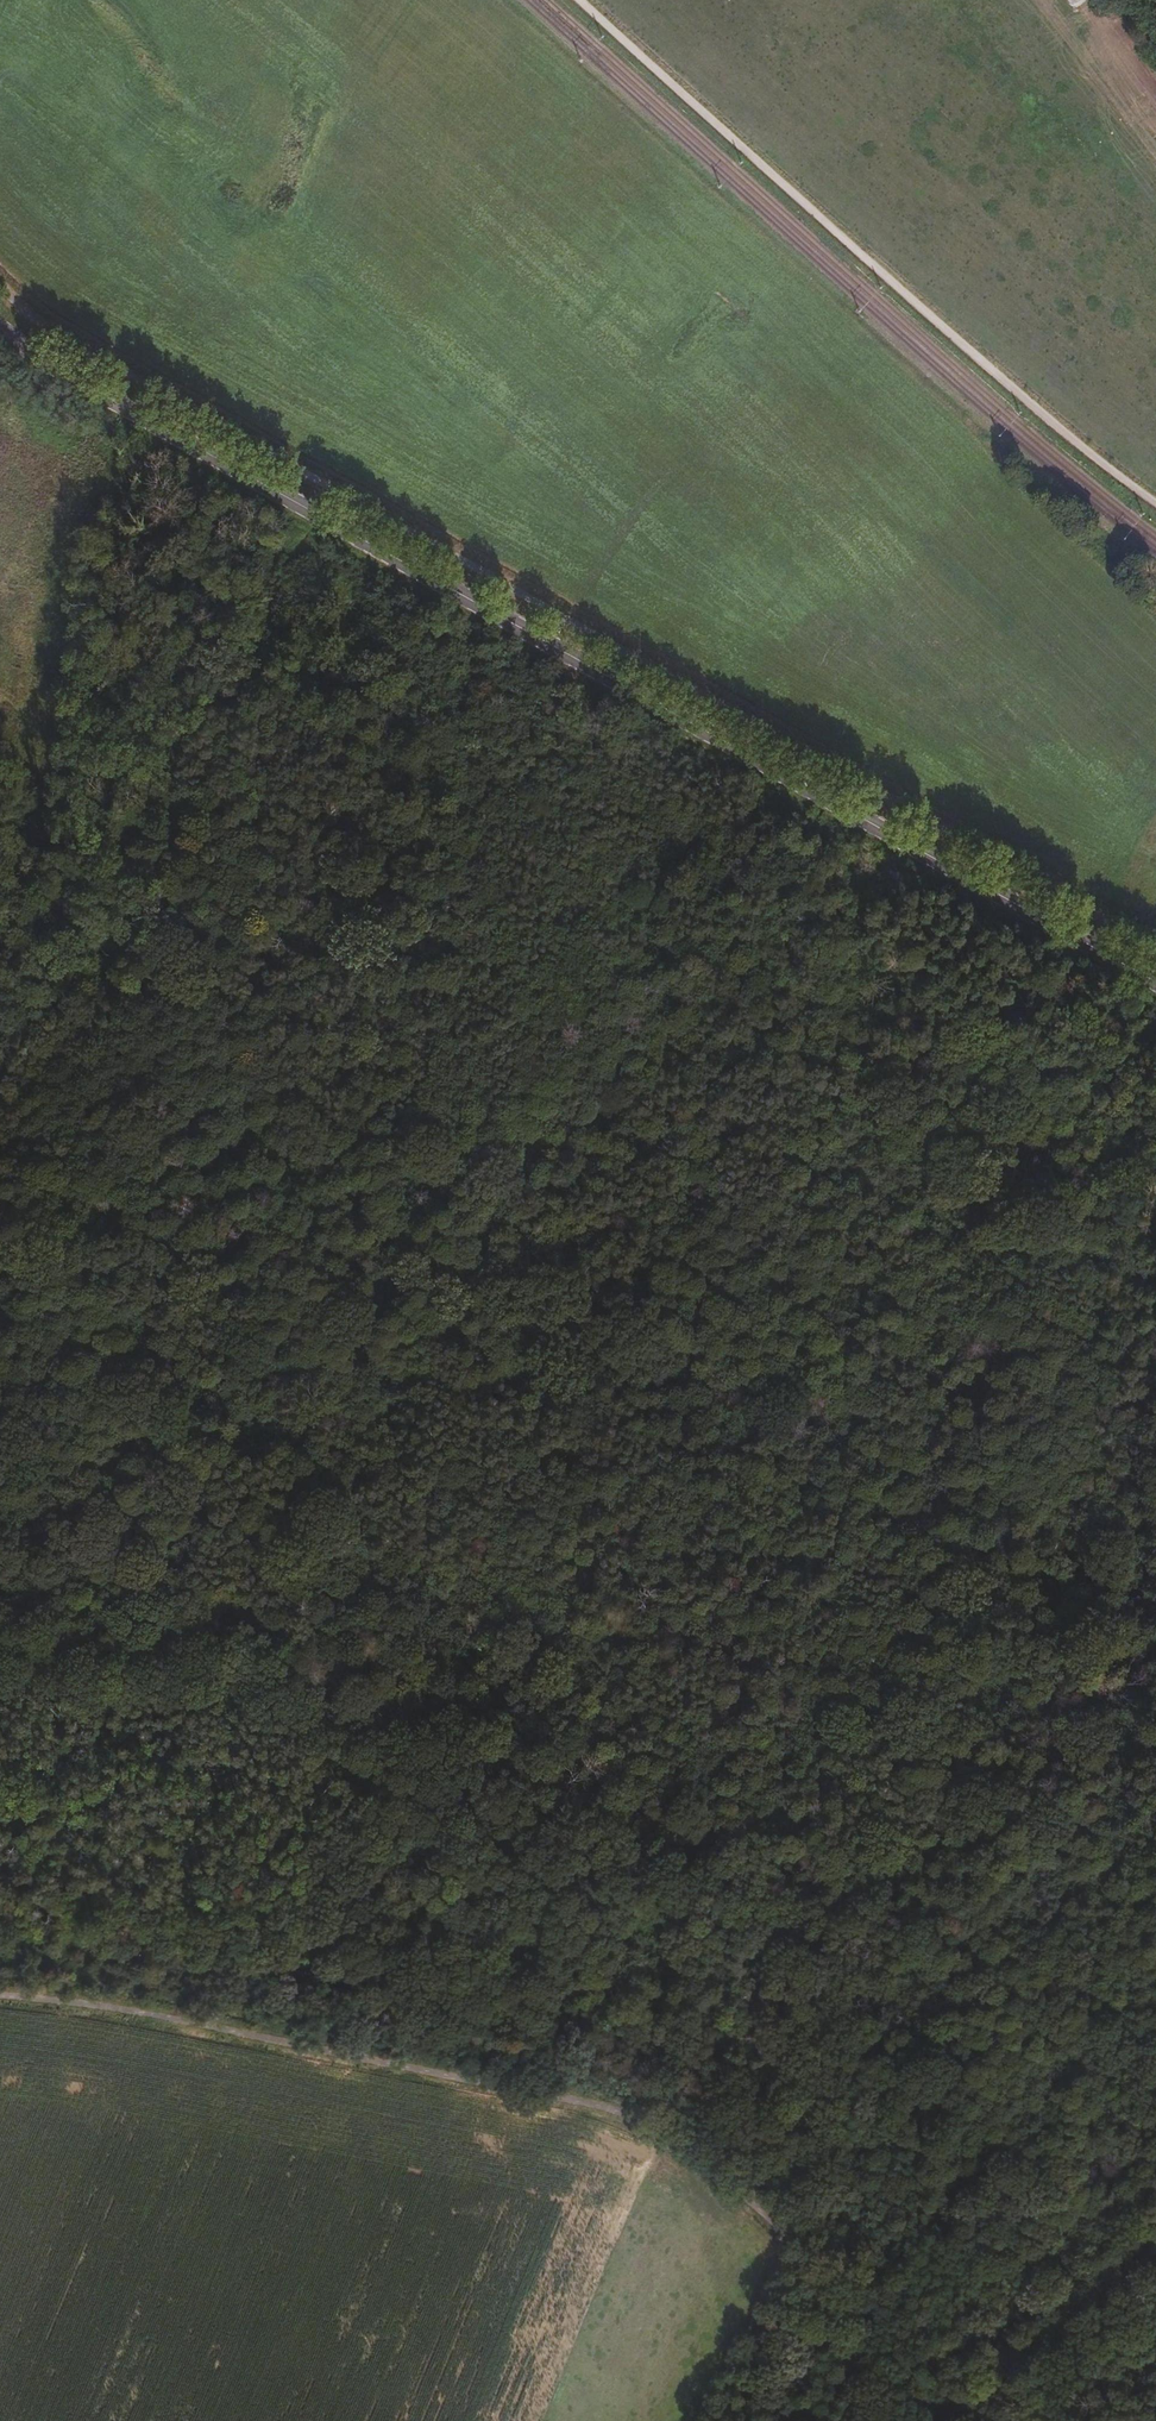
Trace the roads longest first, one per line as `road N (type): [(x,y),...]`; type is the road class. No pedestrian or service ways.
road 1 (secondary): [(0,323),(77,380),(1155,982)]
road 2 (track): [(1155,502),(1074,441),(585,0)]

